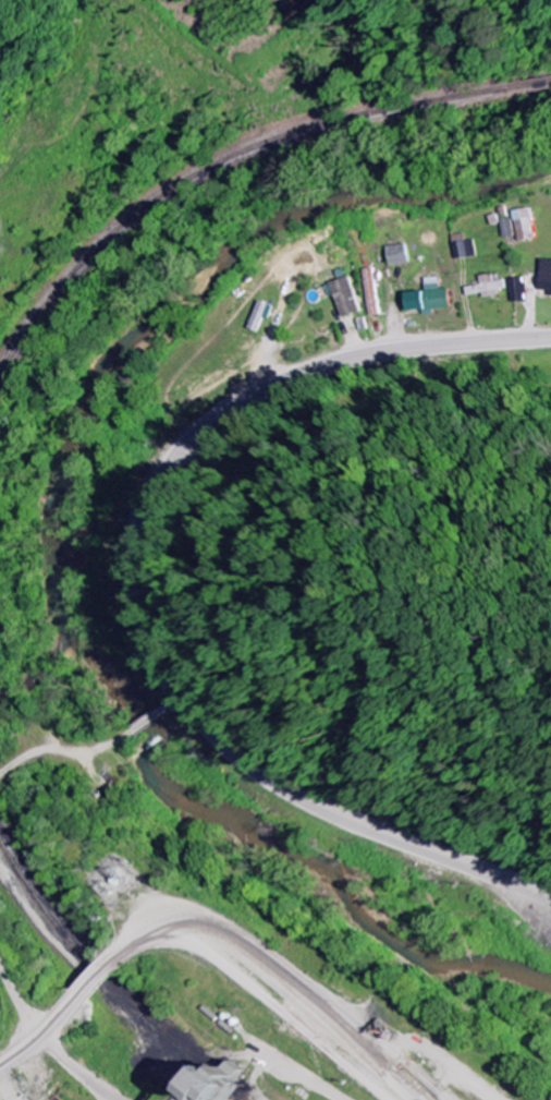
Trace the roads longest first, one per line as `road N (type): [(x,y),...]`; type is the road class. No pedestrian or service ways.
road 1 (secondary): [(550,337),(315,368),(189,436),(156,471),(130,543),(136,622),(175,693)]
road 2 (secondary): [(550,897),(296,795),(234,753),(175,693)]
road 3 (residential): [(0,774),(24,757),(100,745),(143,728),(175,693)]
road 4 (residential): [(0,1066),(48,1033),(0,958)]

